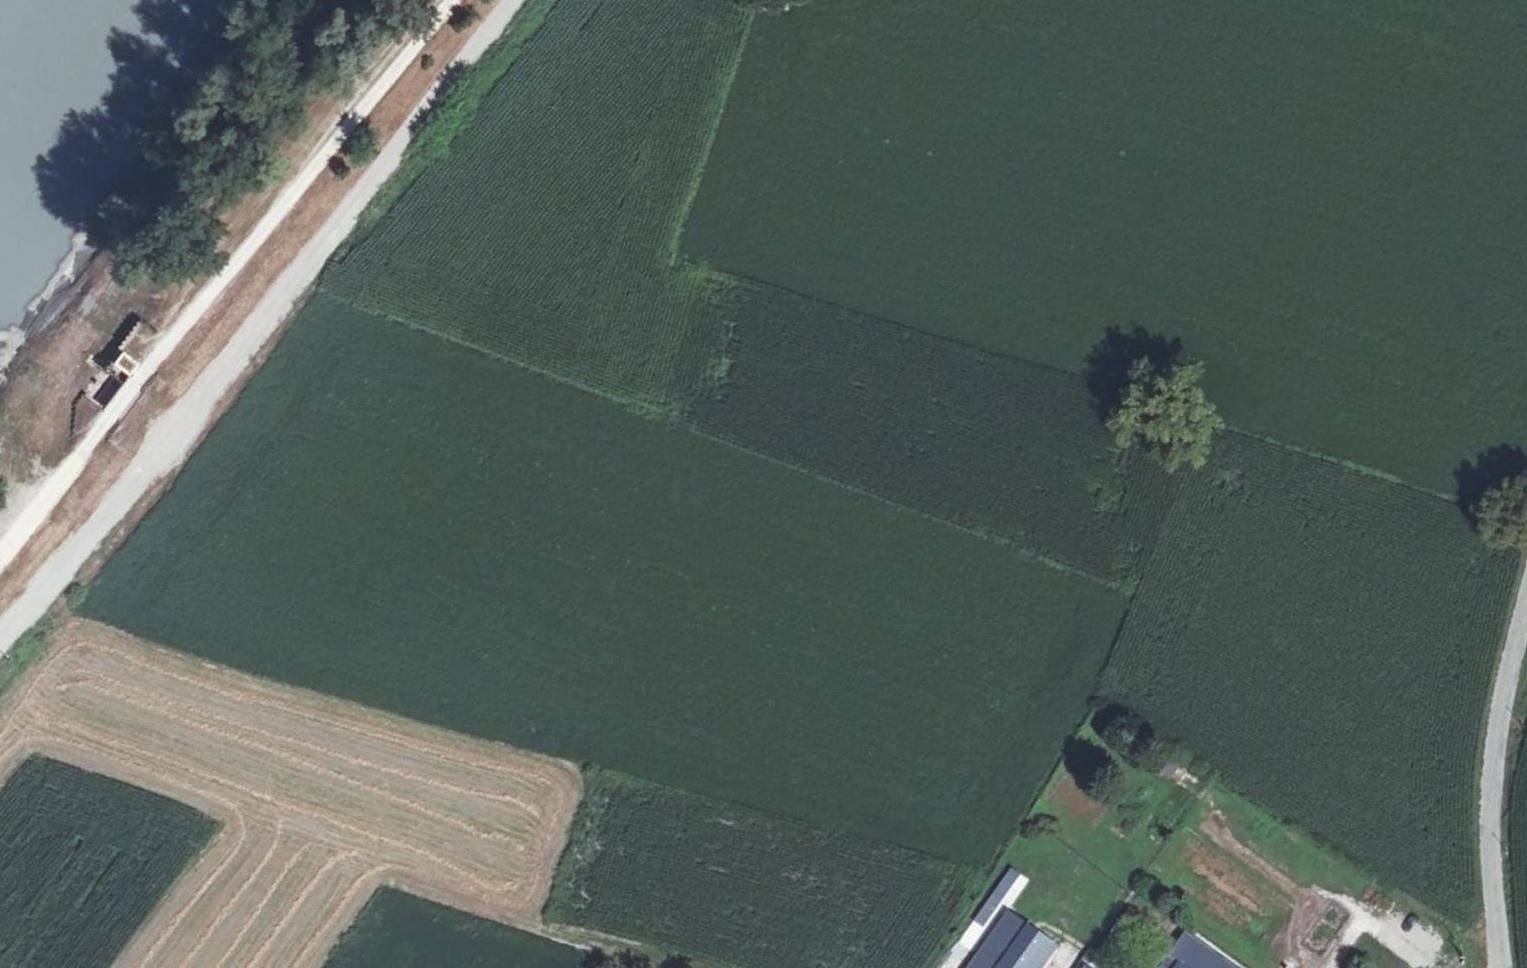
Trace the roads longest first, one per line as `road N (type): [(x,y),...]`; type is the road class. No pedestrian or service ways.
road 1 (track): [(0,640),(518,0)]
road 2 (track): [(0,535),(439,0)]
road 3 (unclassified): [(1500,967),(1494,910),(1500,704),(1526,606)]

